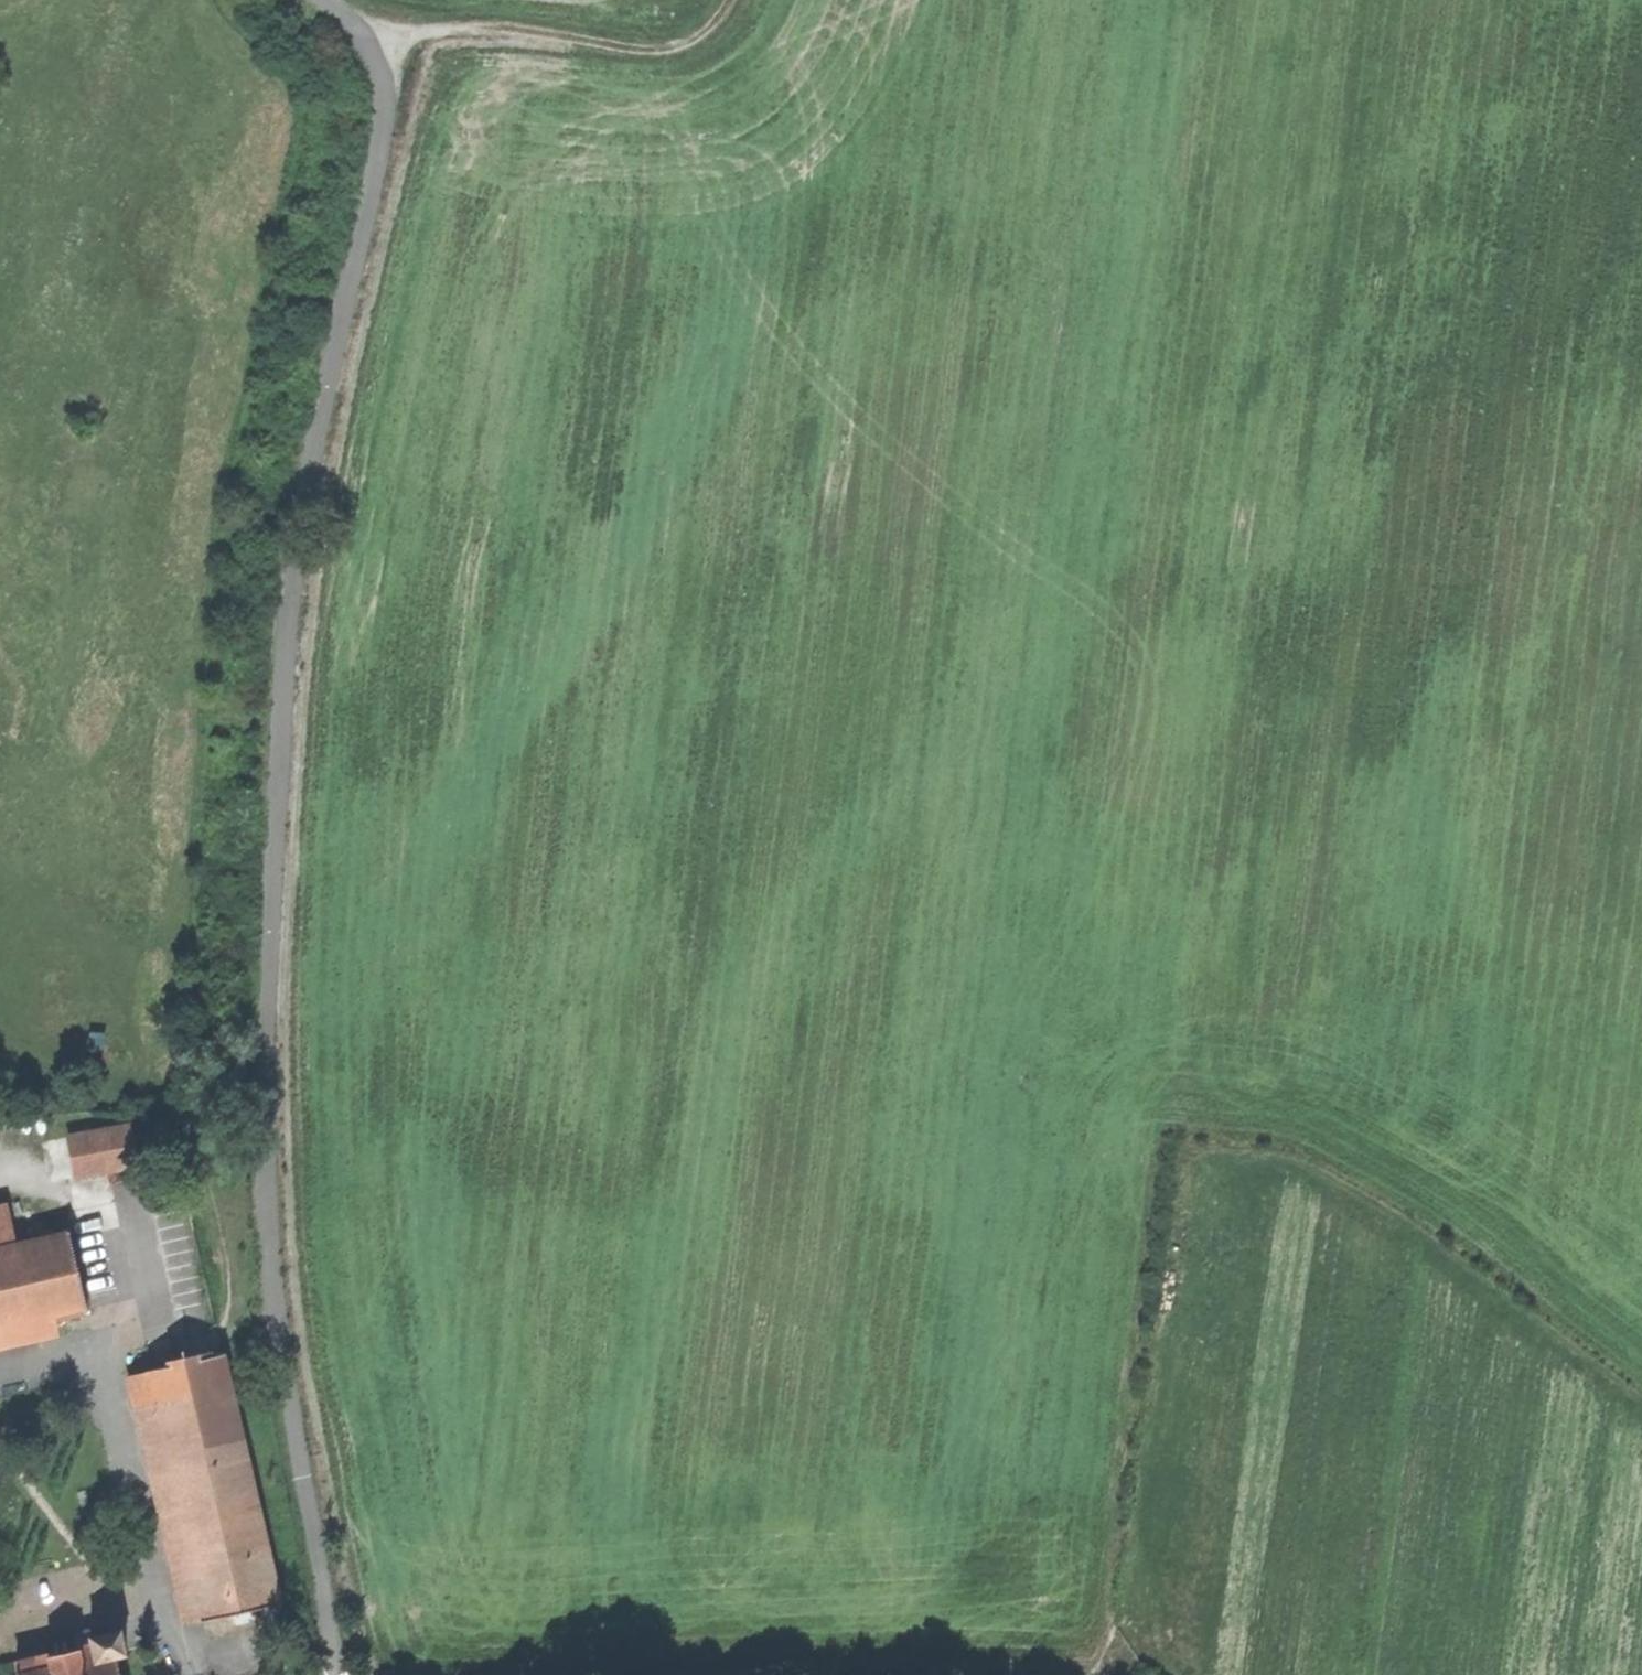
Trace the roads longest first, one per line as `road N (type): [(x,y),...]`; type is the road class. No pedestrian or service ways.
road 1 (track): [(1108,1674),(1168,1148)]
road 2 (track): [(375,50),(433,29),(559,36),(649,58),(699,49),(735,0)]

